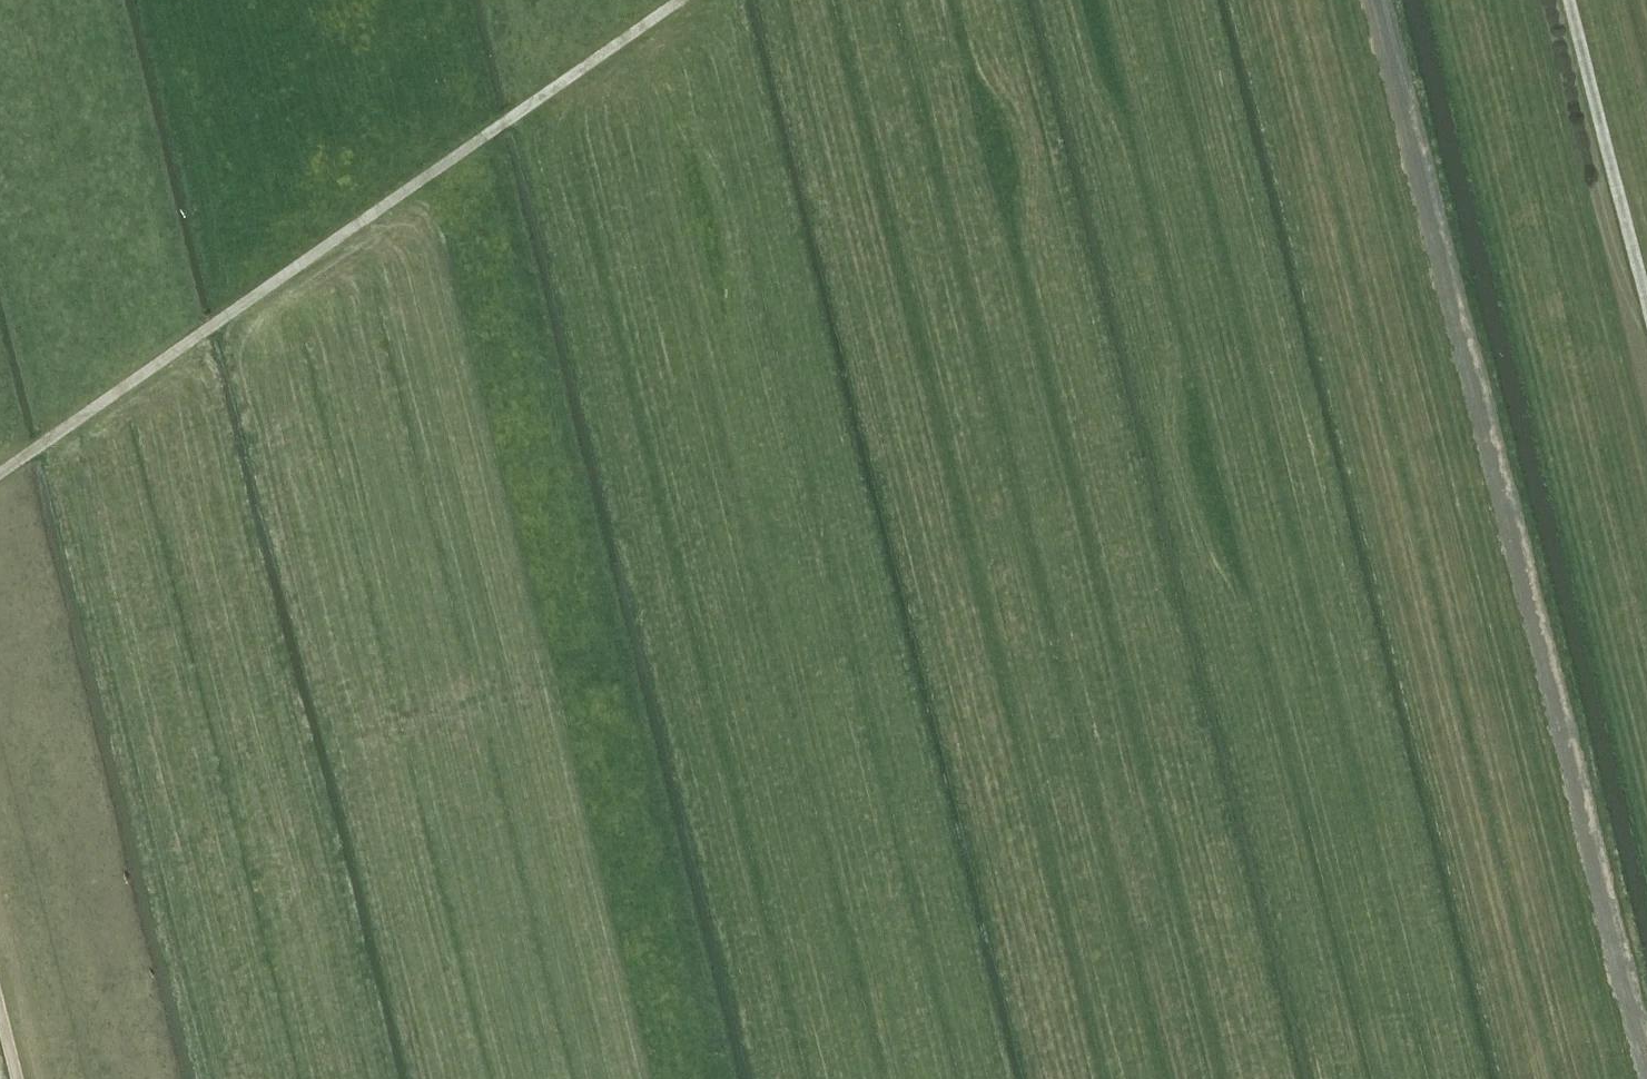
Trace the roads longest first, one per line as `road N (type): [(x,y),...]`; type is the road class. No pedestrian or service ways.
road 1 (track): [(0,473),(681,0)]
road 2 (track): [(1646,306),(1570,0)]
road 3 (track): [(1556,870),(1609,1078)]

